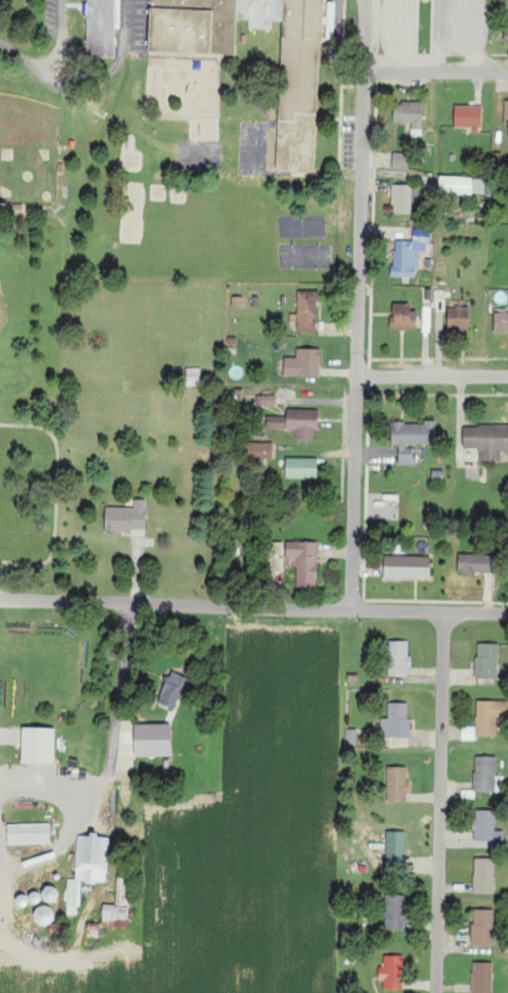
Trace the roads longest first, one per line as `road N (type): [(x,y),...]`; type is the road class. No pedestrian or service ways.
road 1 (residential): [(355,609),(365,0)]
road 2 (residential): [(438,992),(445,612)]
road 3 (residential): [(0,598),(355,609)]
road 4 (residential): [(0,785),(74,781),(92,814),(50,864),(0,872)]
road 5 (residential): [(507,613),(355,609)]
road 6 (residential): [(507,376),(358,375)]
road 7 (residential): [(507,71),(365,70)]

